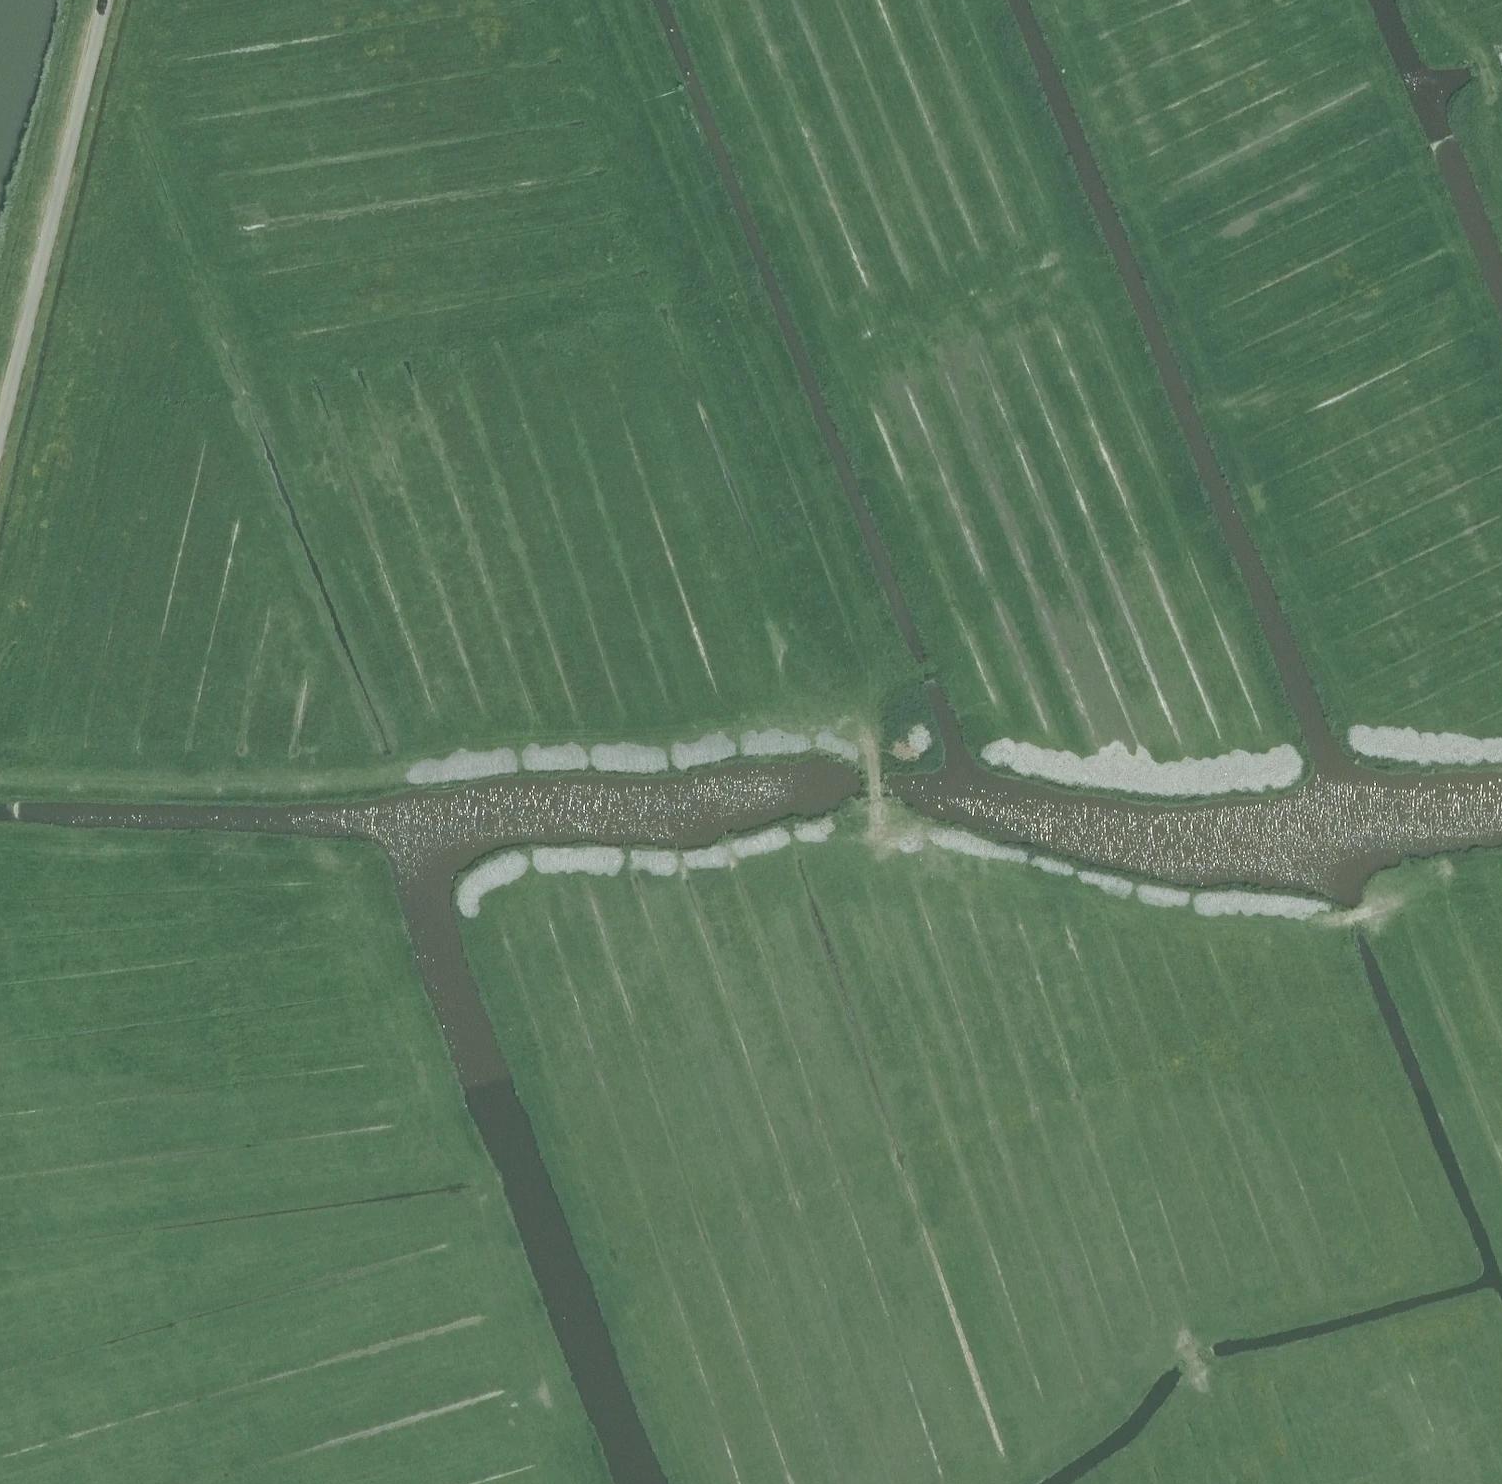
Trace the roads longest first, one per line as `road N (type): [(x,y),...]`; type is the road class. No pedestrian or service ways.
road 1 (track): [(866,734),(834,722),(661,753),(363,782),(0,779)]
road 2 (unclassified): [(0,451),(108,0)]
road 3 (track): [(890,854),(866,734),(928,672),(952,662),(922,586)]

